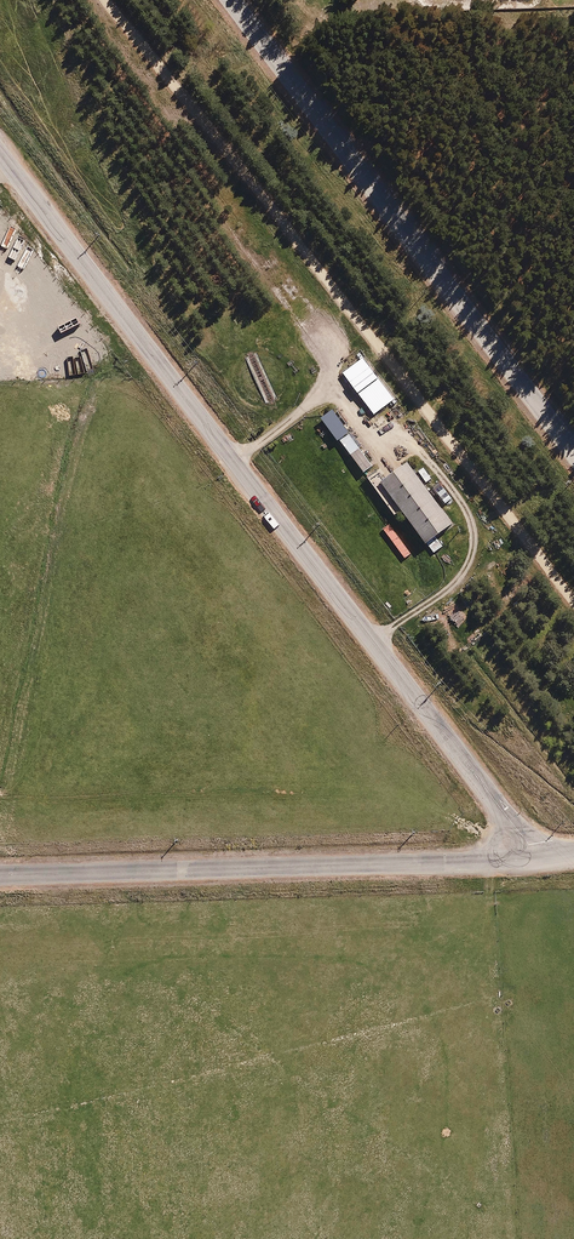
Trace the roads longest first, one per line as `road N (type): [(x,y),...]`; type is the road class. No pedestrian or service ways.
road 1 (unclassified): [(0,155),(539,858)]
road 2 (unclassified): [(573,450),(234,0)]
road 3 (unclassified): [(0,874),(539,858)]

